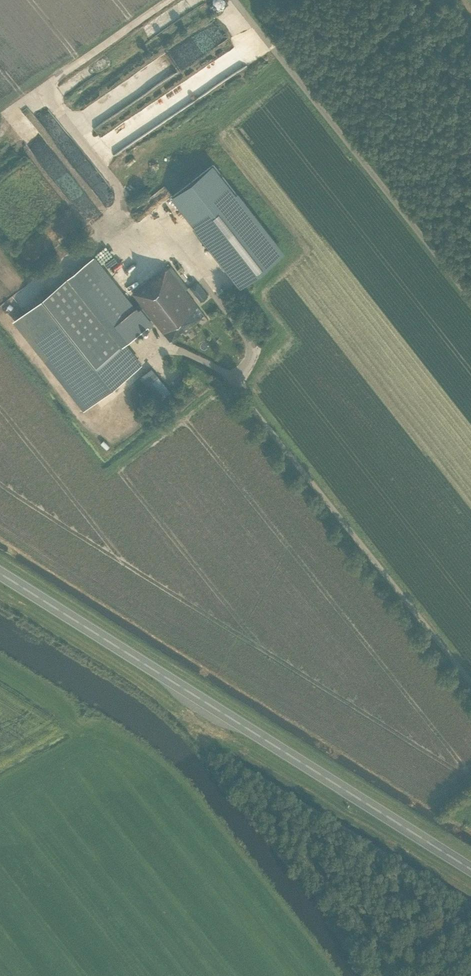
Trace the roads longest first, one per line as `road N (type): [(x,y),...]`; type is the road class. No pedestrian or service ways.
road 1 (trunk): [(470,869),(0,574)]
road 2 (unclassified): [(470,681),(228,377)]
road 3 (unclassified): [(470,304),(232,0)]

